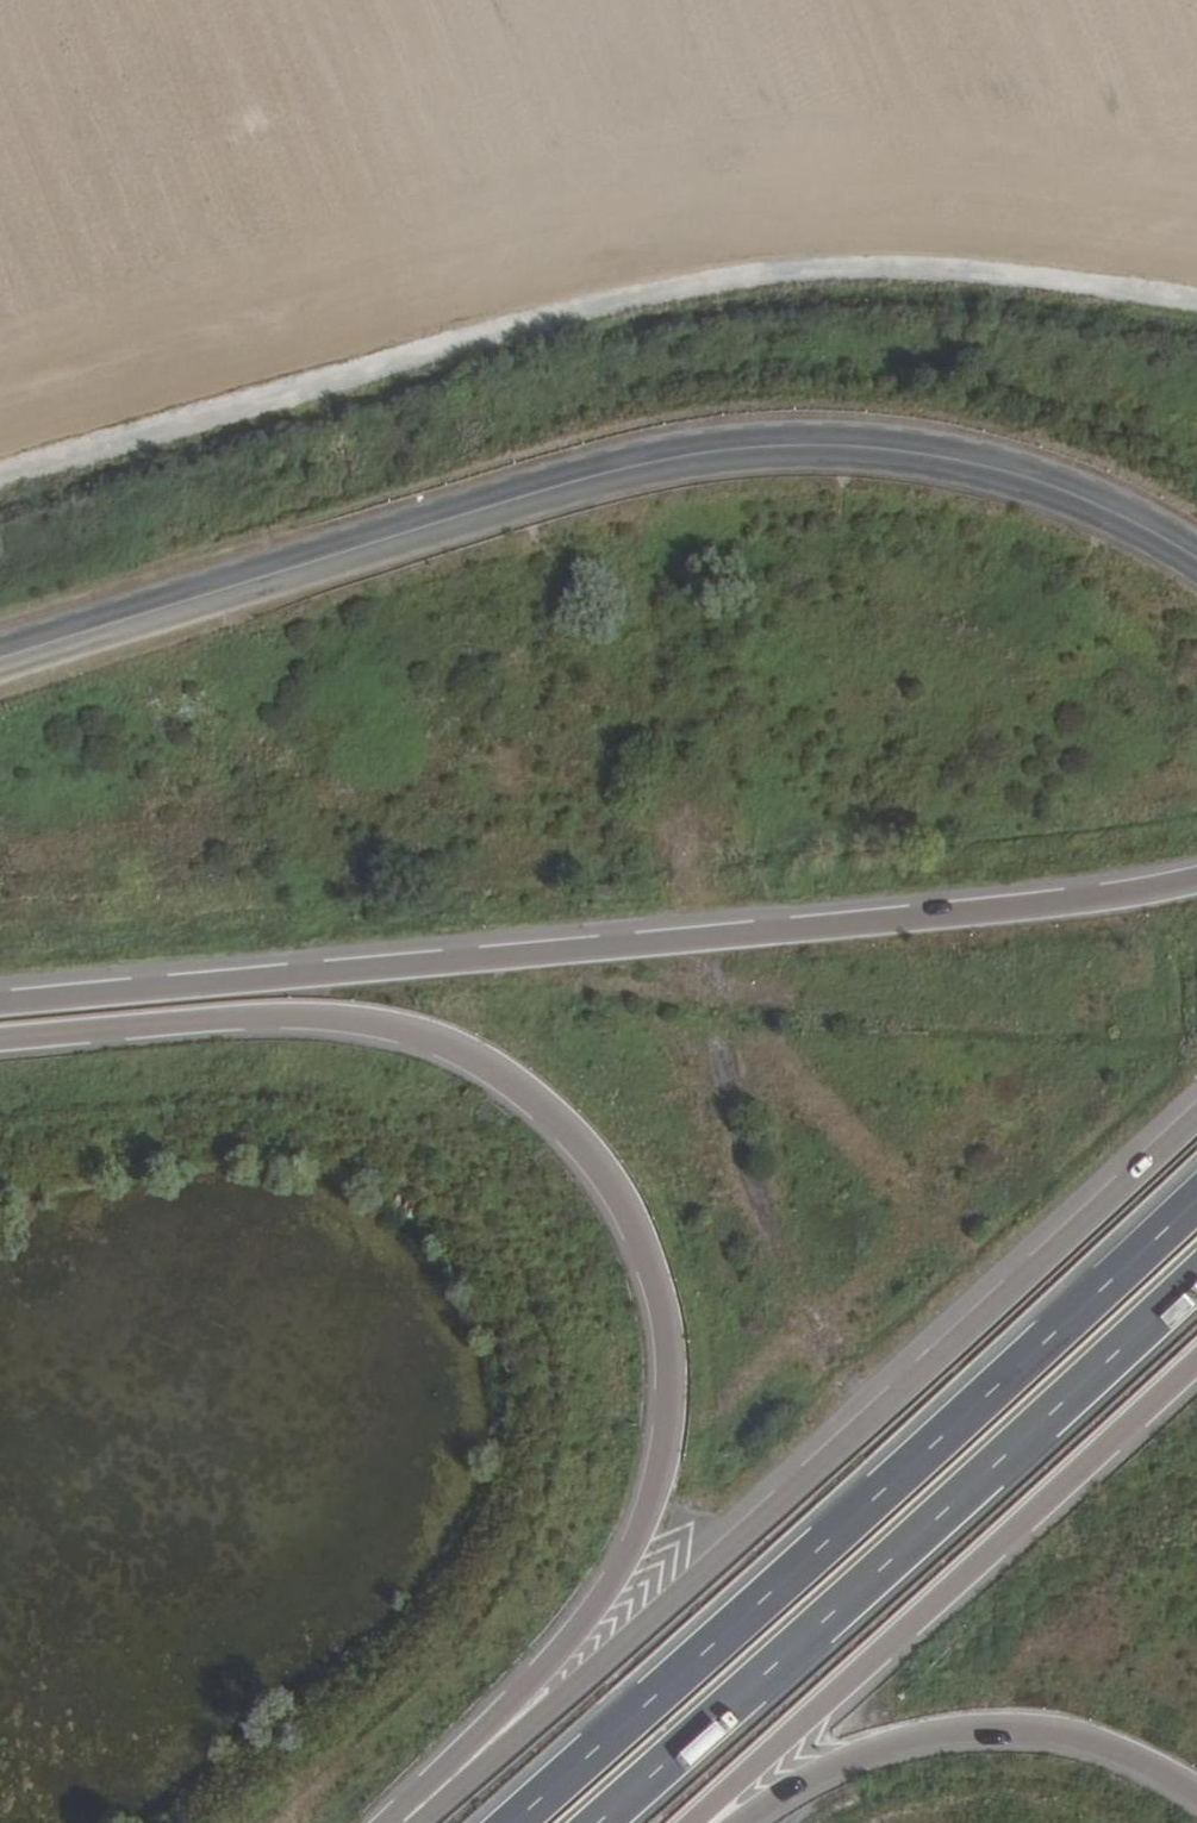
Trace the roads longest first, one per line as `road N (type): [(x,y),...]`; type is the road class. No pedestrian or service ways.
road 1 (trunk): [(0,1035),(289,1007),(435,1038),(568,1130),(627,1220),(666,1337),(657,1468),(631,1553),(407,1819)]
road 2 (tertiary): [(1196,569),(1145,531),(991,463),(852,439),(695,447),(0,657)]
road 3 (track): [(1196,317),(963,287),(851,283),(694,304),(147,444),(0,495)]
road 4 (trunk): [(1196,890),(833,930),(0,996)]
road 5 (trunk): [(1196,1113),(866,1425),(486,1764),(407,1819)]
road 6 (trunk): [(1196,1194),(509,1822)]
road 7 (trunk): [(595,1822),(1196,1276)]
road 8 (trunk): [(687,1822),(1196,1361)]
road 9 (trunk): [(740,1822),(777,1793),(880,1752),(1004,1723),(1115,1745),(1196,1796)]

